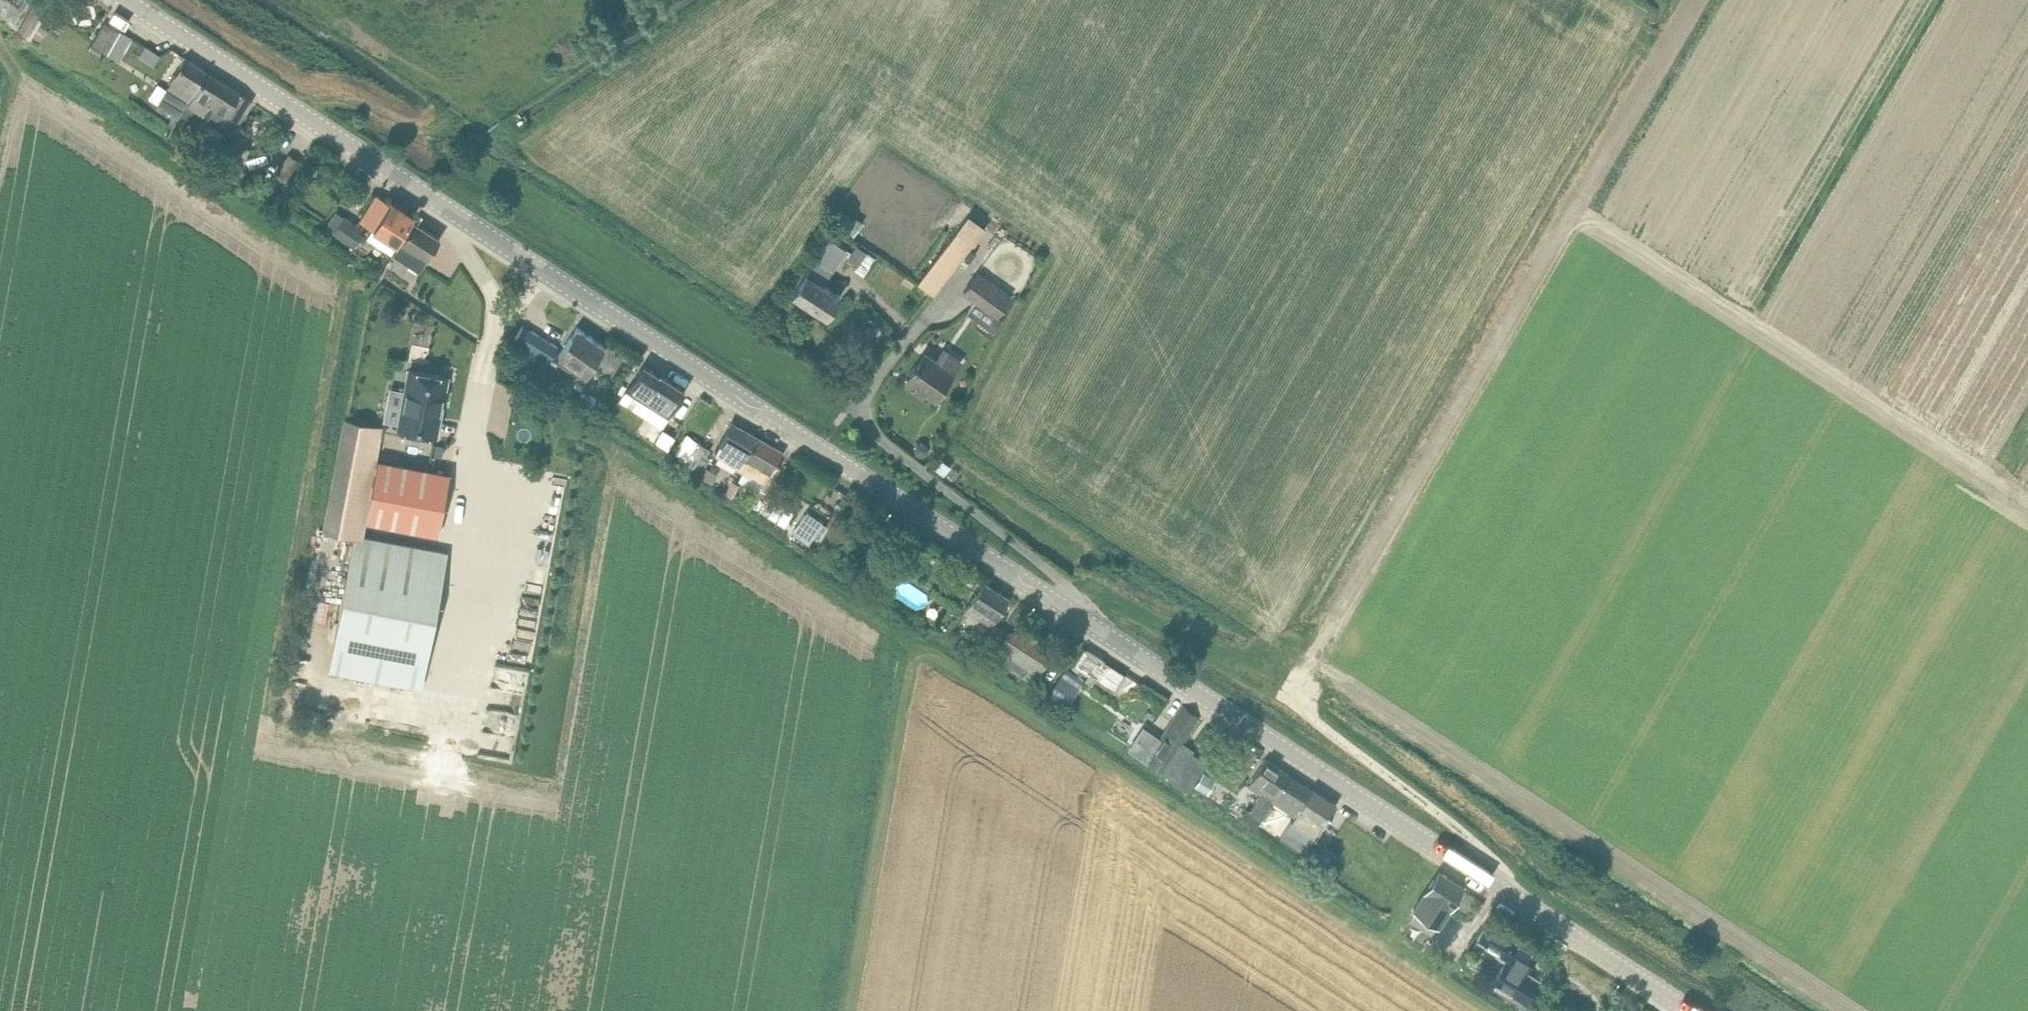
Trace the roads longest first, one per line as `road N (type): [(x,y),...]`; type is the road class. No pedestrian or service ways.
road 1 (tertiary): [(1676,1010),(112,0)]

